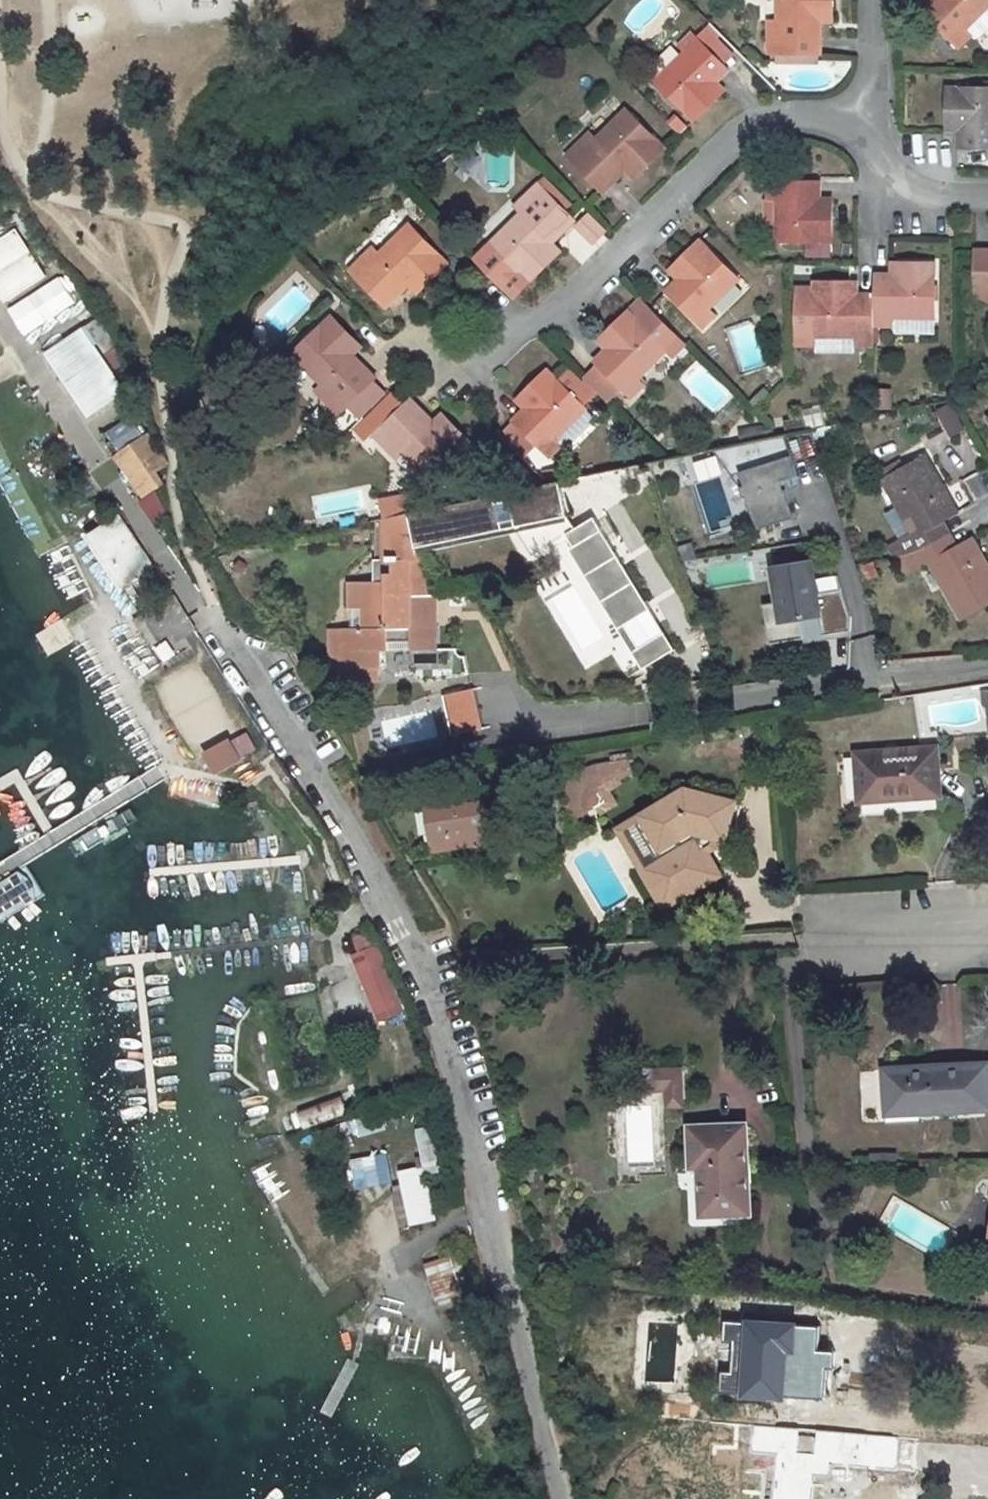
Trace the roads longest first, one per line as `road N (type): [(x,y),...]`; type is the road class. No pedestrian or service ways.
road 1 (residential): [(214,630),(434,1005),(555,1498)]
road 2 (residential): [(987,660),(575,721),(495,716),(462,643)]
road 3 (residential): [(877,142),(818,117),(754,129),(555,313),(502,326)]
road 4 (residential): [(799,939),(987,925)]
road 5 (residential): [(877,142),(877,0)]
road 6 (residential): [(987,193),(938,193),(877,142)]

